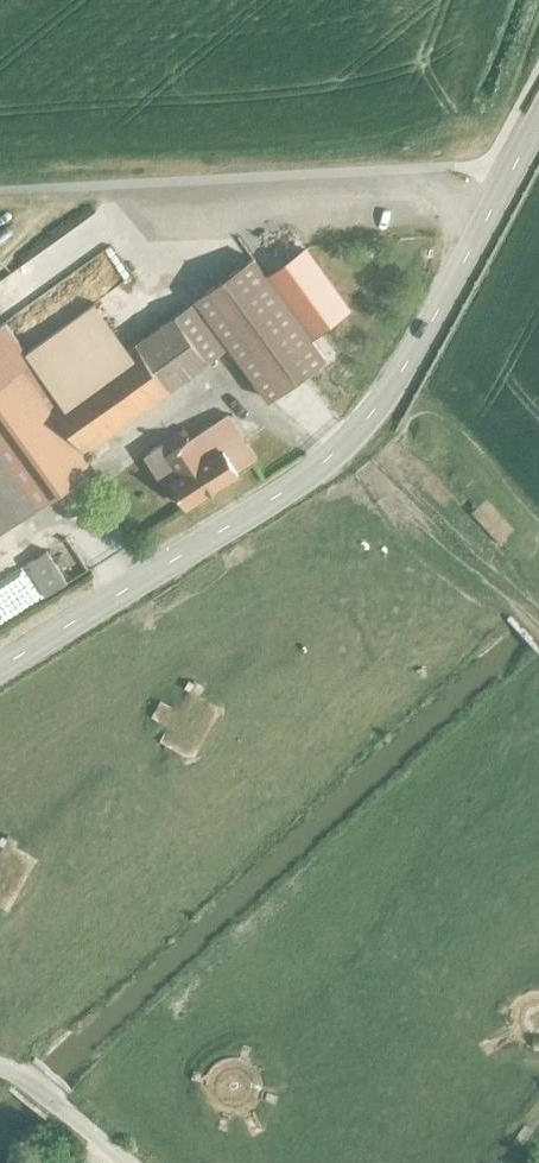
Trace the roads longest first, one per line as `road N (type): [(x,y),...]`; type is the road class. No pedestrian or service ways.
road 1 (tertiary): [(0,666),(327,460),(419,351),(465,263)]
road 2 (unclassified): [(0,1063),(50,1094),(127,1162)]
road 3 (tertiary): [(538,121),(465,263)]
road 4 (track): [(486,167),(538,19)]

